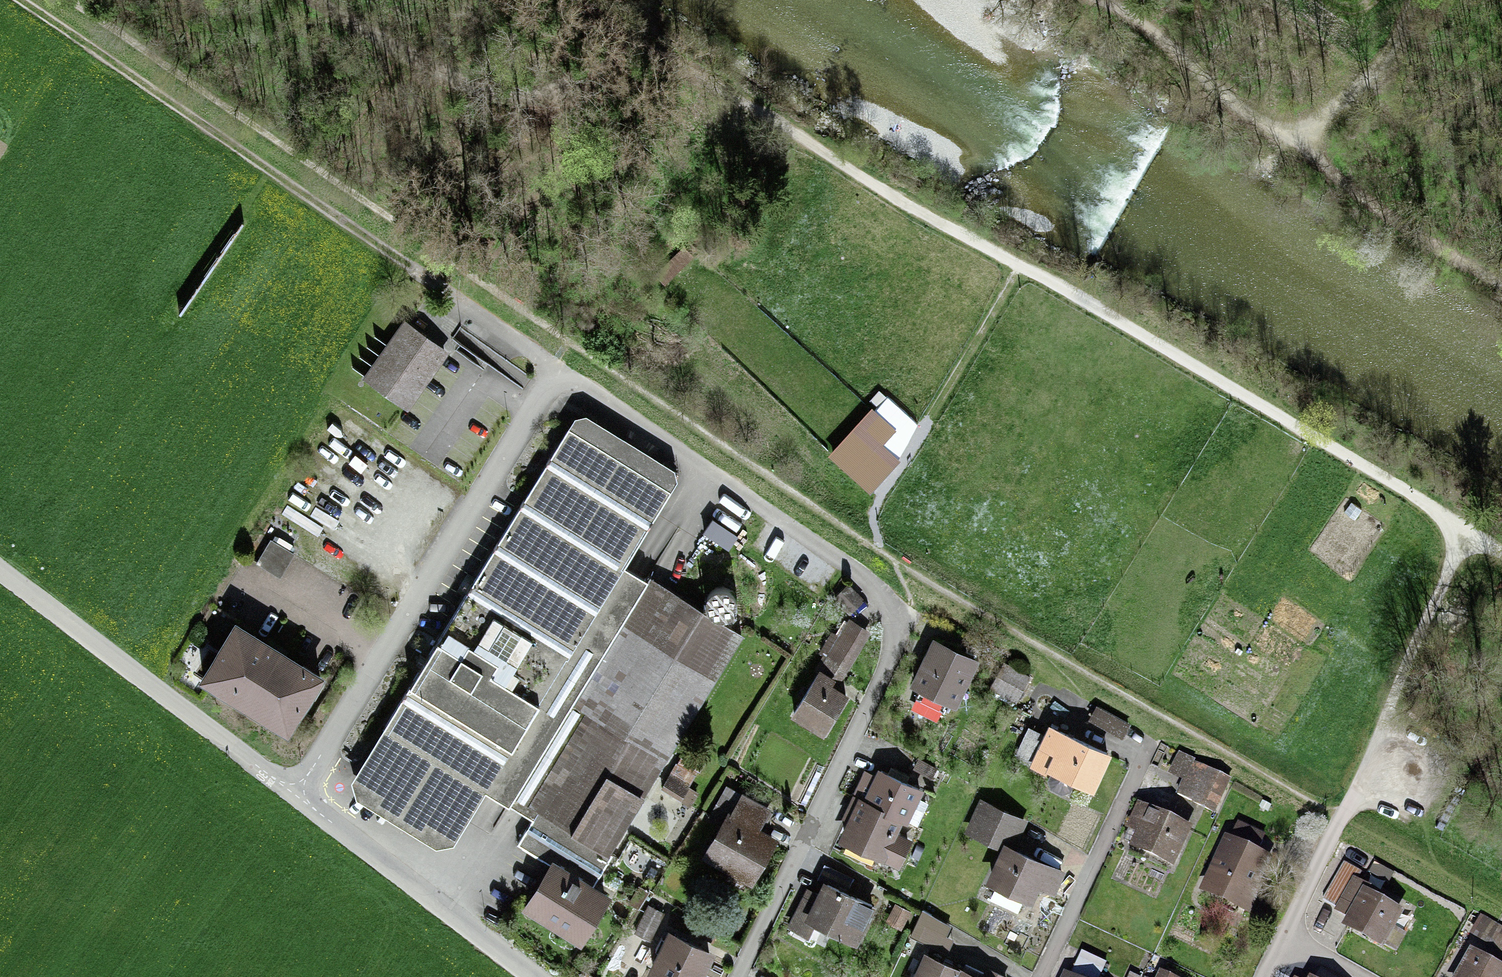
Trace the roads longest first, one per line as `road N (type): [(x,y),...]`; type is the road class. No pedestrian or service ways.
road 1 (track): [(1501,552),(1456,542),(1433,509),(1319,437),(694,72)]
road 2 (residential): [(740,976),(914,616),(562,375)]
road 3 (residential): [(295,790),(562,375)]
road 4 (track): [(1101,0),(1302,144),(1385,216),(1501,286)]
road 5 (track): [(21,0),(409,266)]
road 6 (track): [(694,72),(644,57),(607,63),(560,90),(505,94),(312,0)]
road 7 (unclassified): [(0,570),(295,790)]
road 8 (unclassified): [(295,790),(534,976)]
road 9 (track): [(1340,819),(1456,542)]
road 10 (residential): [(1151,743),(1042,976)]
road 11 (track): [(923,446),(1022,265)]
road 12 (track): [(432,245),(579,349)]
road 13 (residential): [(1288,941),(1340,819)]

